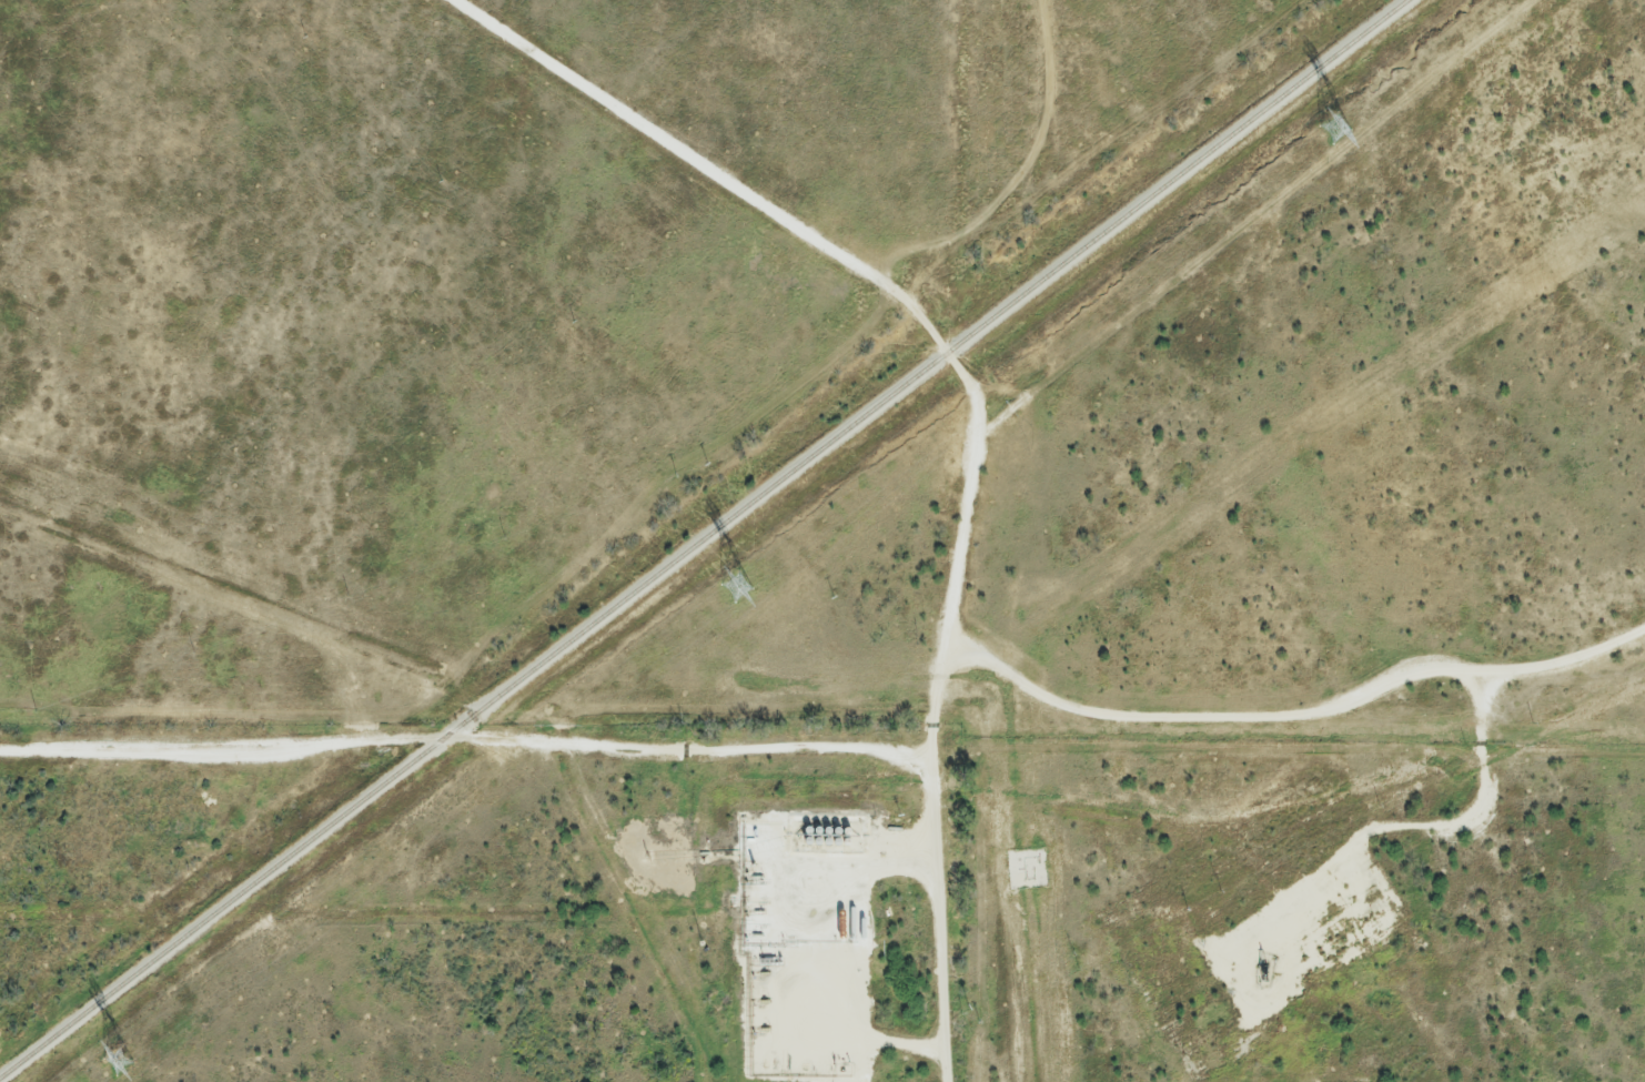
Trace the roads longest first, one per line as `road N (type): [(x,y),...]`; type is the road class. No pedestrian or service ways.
road 1 (residential): [(1644,628),(1613,645),(1482,678),(1422,670),(1323,715),(1080,714),(986,658),(938,648),(930,759),(445,737),(236,757),(0,753)]
road 2 (residential): [(938,648),(979,427),(951,355),(896,296),(439,0)]

